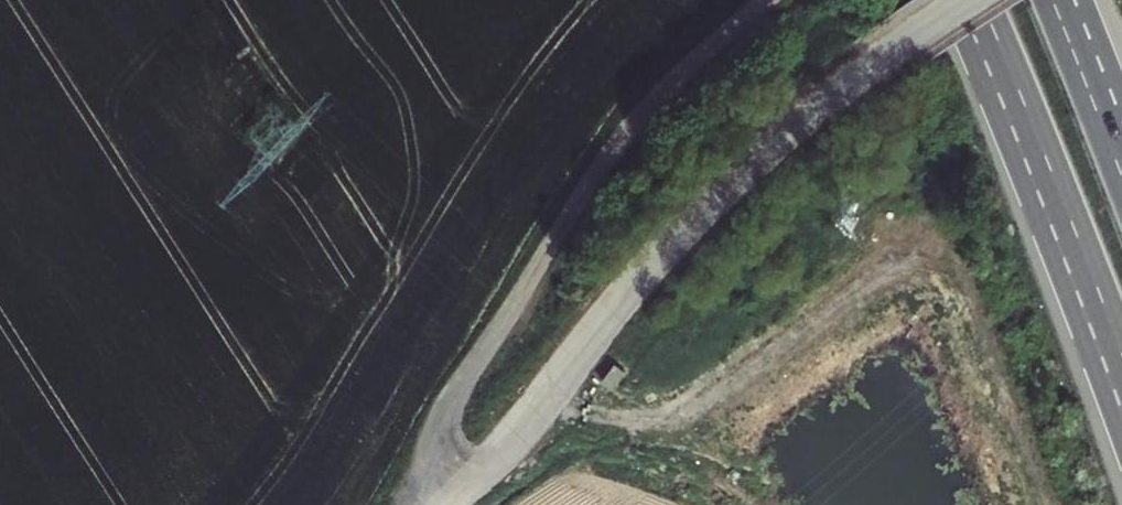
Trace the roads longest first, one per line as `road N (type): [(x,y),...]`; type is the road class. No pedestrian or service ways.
road 1 (track): [(417,504),(529,281),(680,85),(769,0)]
road 2 (track): [(966,0),(823,88),(720,191),(545,393)]
road 3 (motorway): [(969,0),(1121,379)]
road 4 (track): [(545,393),(436,504)]
road 5 (motorway): [(1121,140),(1065,0)]

